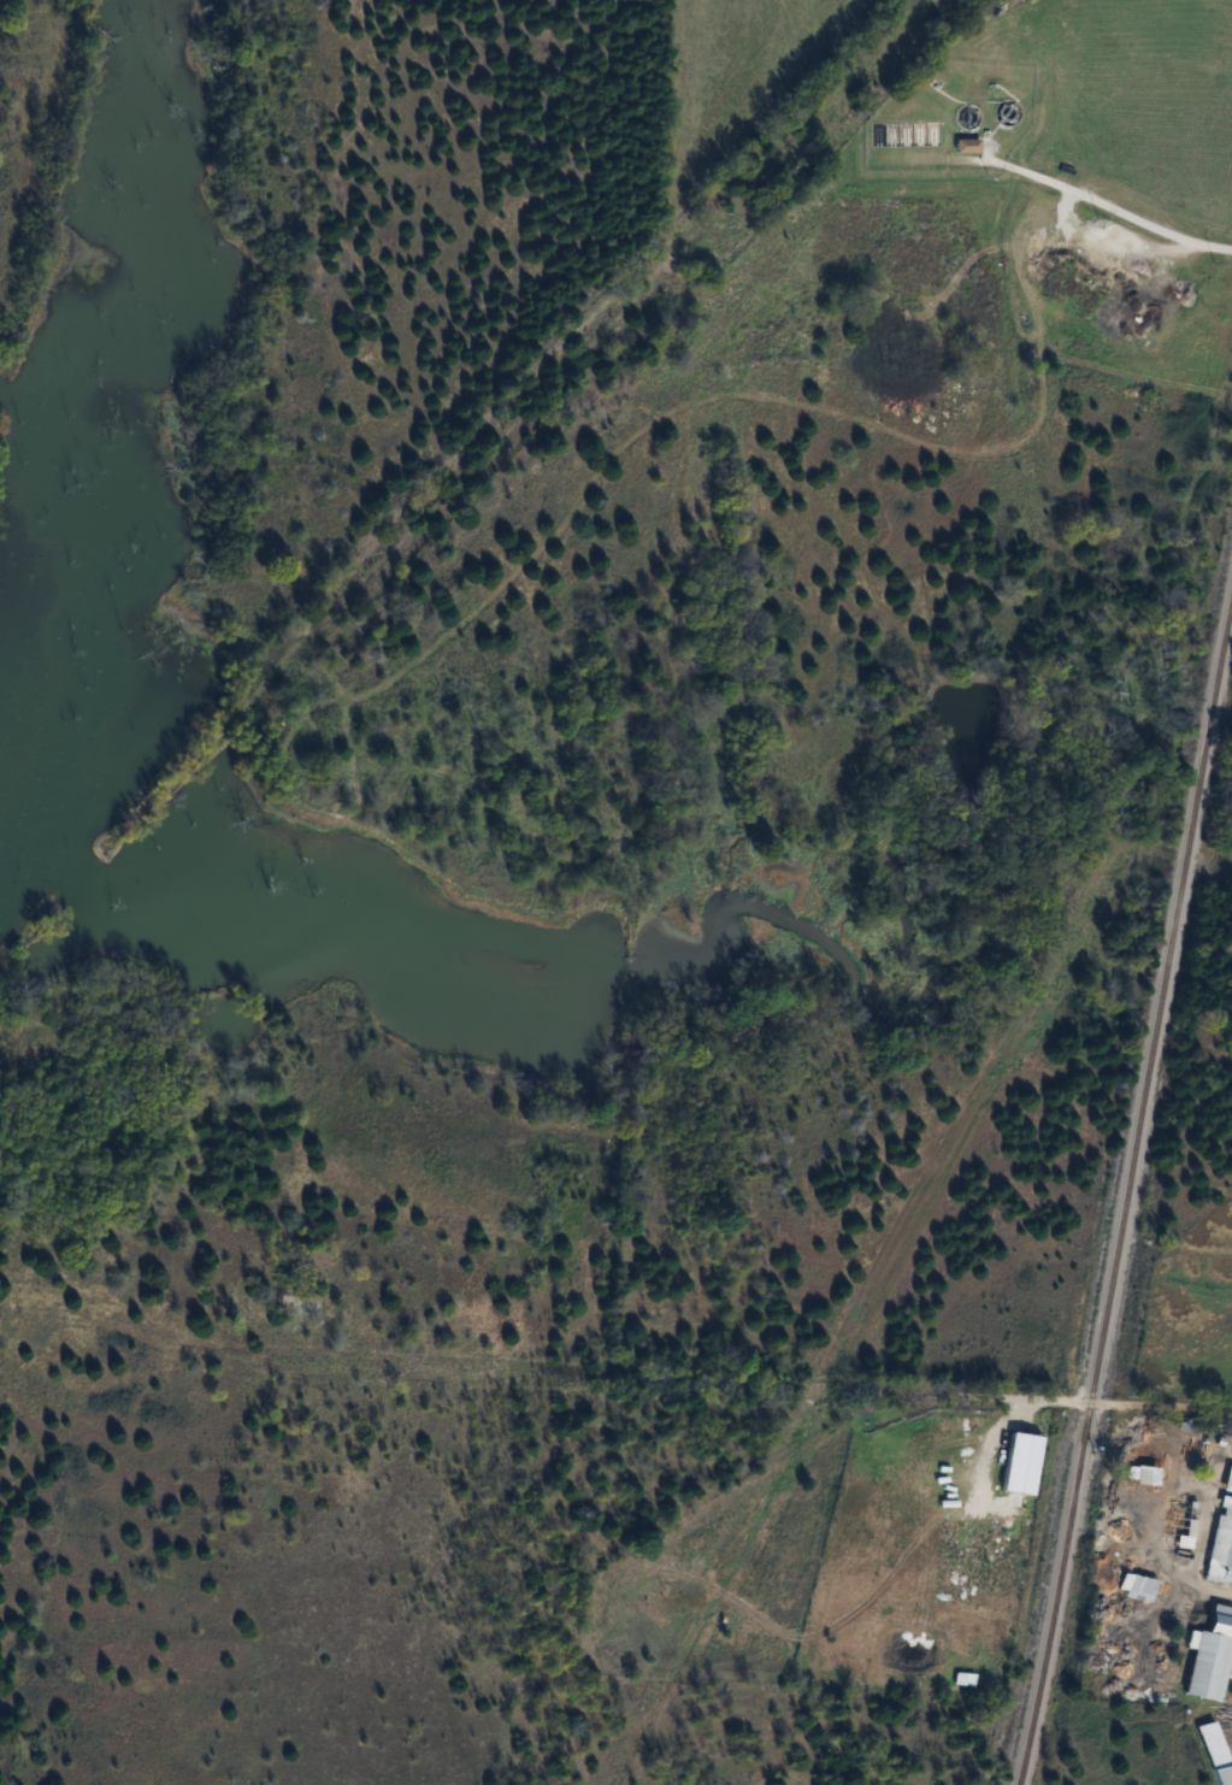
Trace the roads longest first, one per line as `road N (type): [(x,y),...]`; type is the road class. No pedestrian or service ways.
road 1 (residential): [(868,1390),(1231,1407)]

